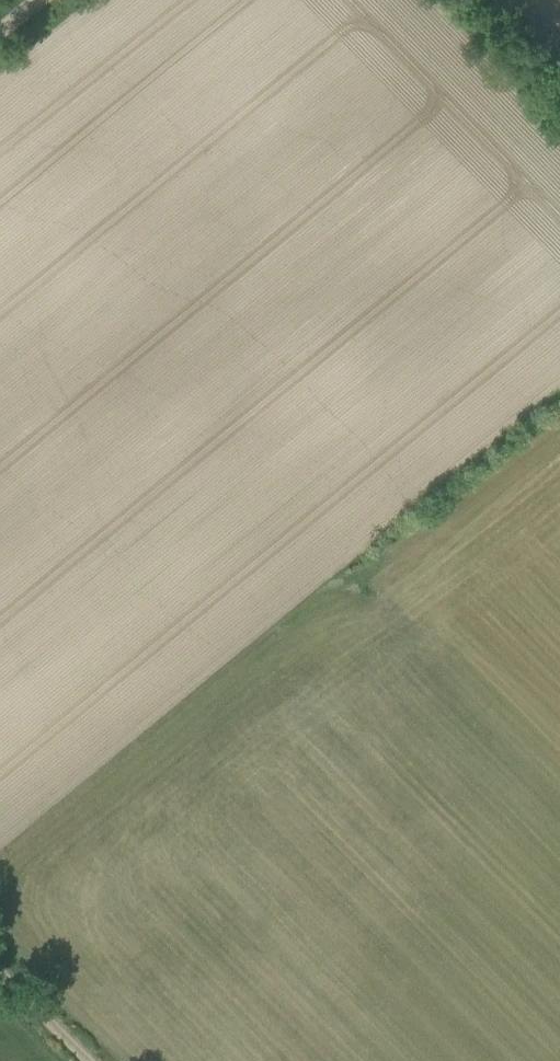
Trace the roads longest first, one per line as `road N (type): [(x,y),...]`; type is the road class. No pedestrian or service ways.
road 1 (track): [(92,1060),(0,967)]

